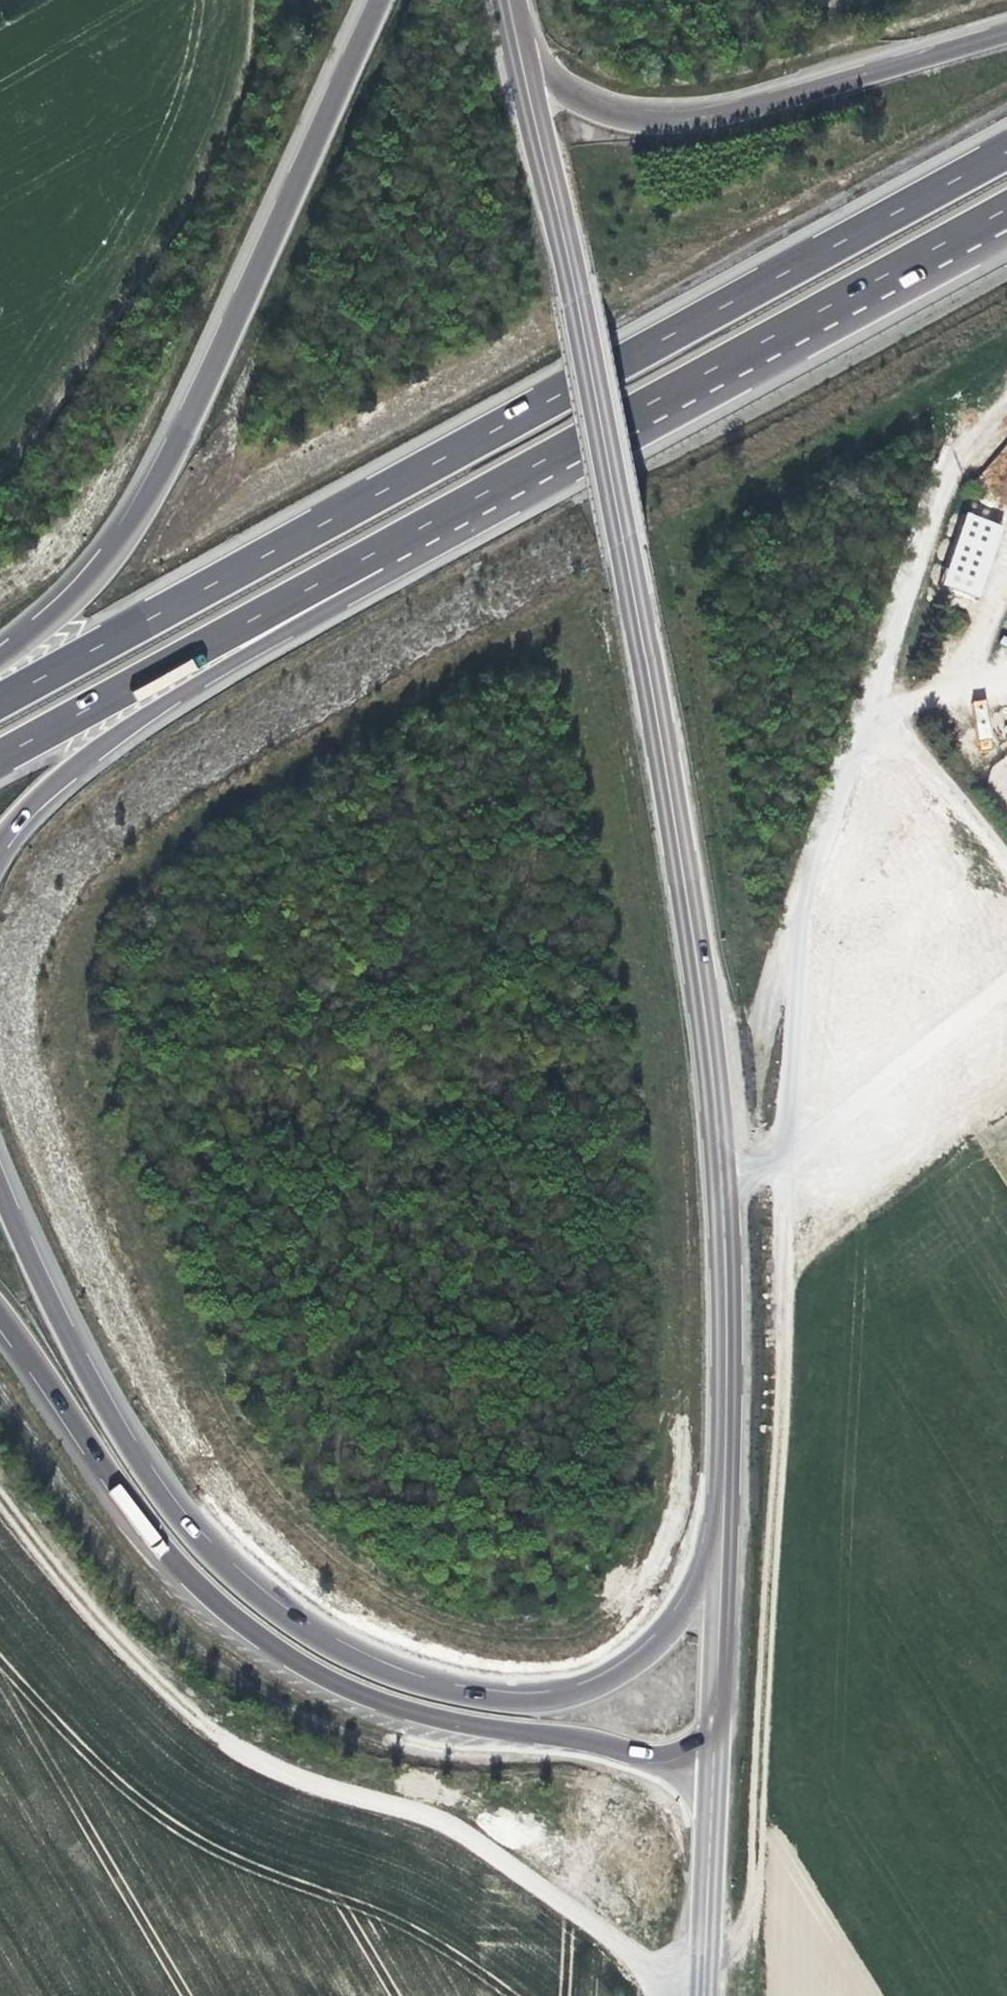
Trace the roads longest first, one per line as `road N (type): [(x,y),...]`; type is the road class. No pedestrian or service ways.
road 1 (primary): [(723,1530),(725,1270),(714,1088),(625,544),(574,300)]
road 2 (motorway): [(1006,152),(0,702)]
road 3 (motorway): [(723,1530),(681,1618),(634,1666),(580,1697),(546,1706),(473,1701),(359,1664),(235,1581),(171,1512),(107,1412),(0,1192)]
road 4 (motorway): [(0,1314),(164,1549),(229,1614),(285,1654),(338,1685),(426,1718),(713,1768)]
road 5 (motorway): [(304,593),(1006,209)]
road 6 (track): [(784,1145),(799,916),(954,457),(1006,407)]
road 7 (motorway): [(379,0),(154,498),(100,575),(0,658)]
road 8 (motorway): [(1006,35),(735,113),(646,125),(589,112),(527,73)]
road 9 (motorway): [(0,839),(53,786),(304,593)]
road 10 (track): [(1006,983),(722,1186)]
road 11 (motorway): [(0,759),(304,593)]
road 12 (track): [(0,1509),(69,1600),(174,1711),(227,1750)]
road 13 (primary): [(713,1768),(723,1530)]
road 14 (primary): [(527,73),(574,300)]
road 15 (tertiary): [(702,1989),(713,1768)]
road 16 (track): [(870,692),(1006,863)]

